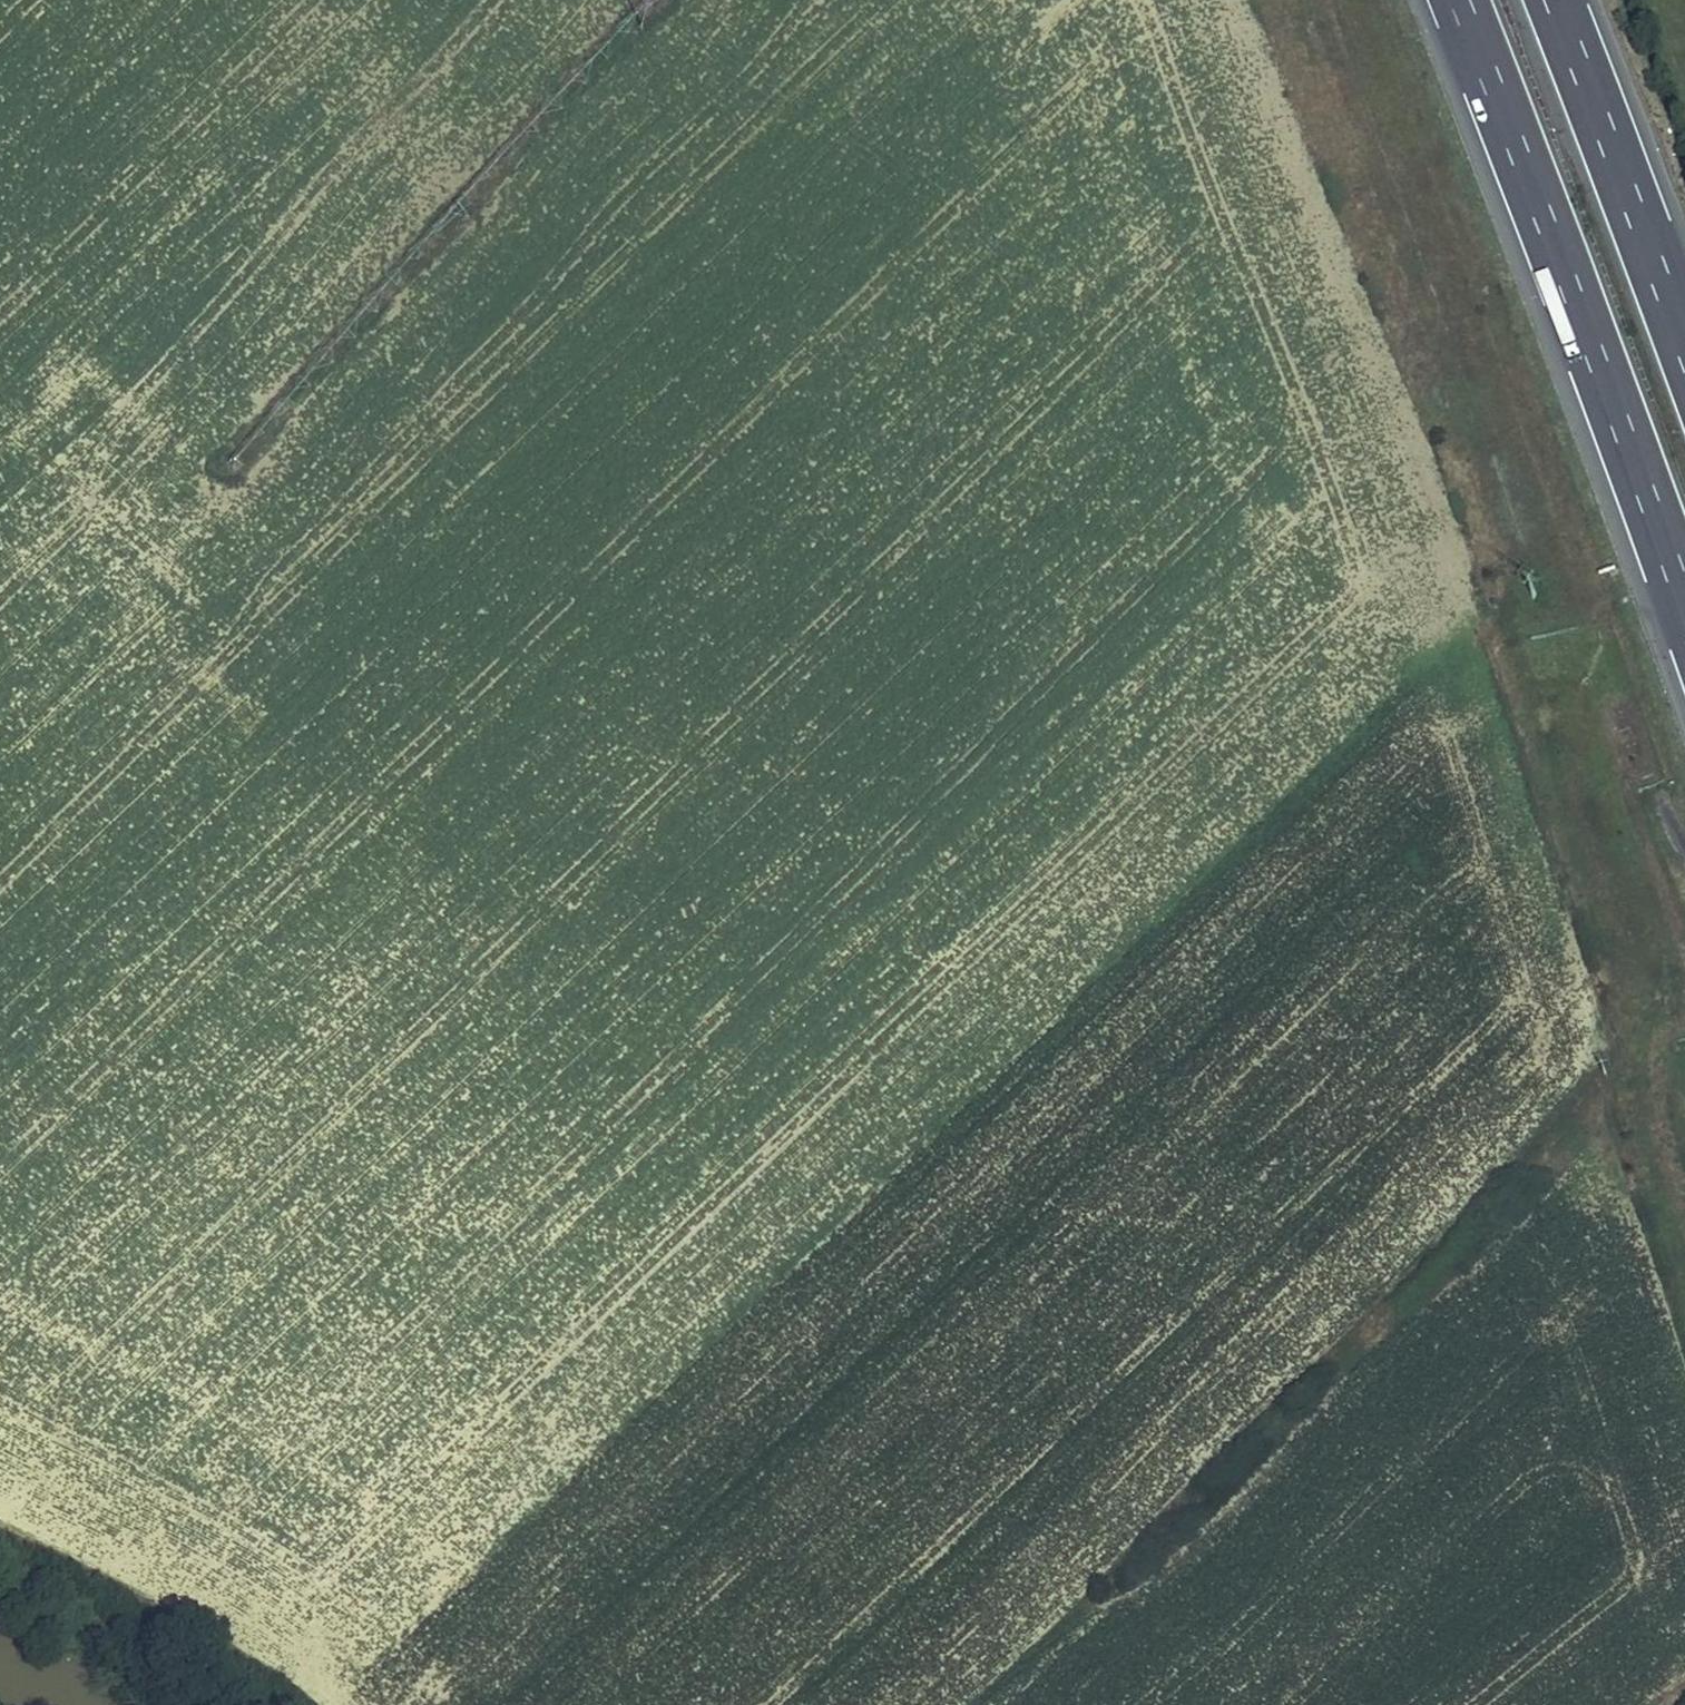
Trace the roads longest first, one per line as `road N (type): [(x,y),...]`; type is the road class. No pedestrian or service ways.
road 1 (motorway): [(1455,0),(1684,610)]
road 2 (motorway): [(1684,358),(1550,0)]

